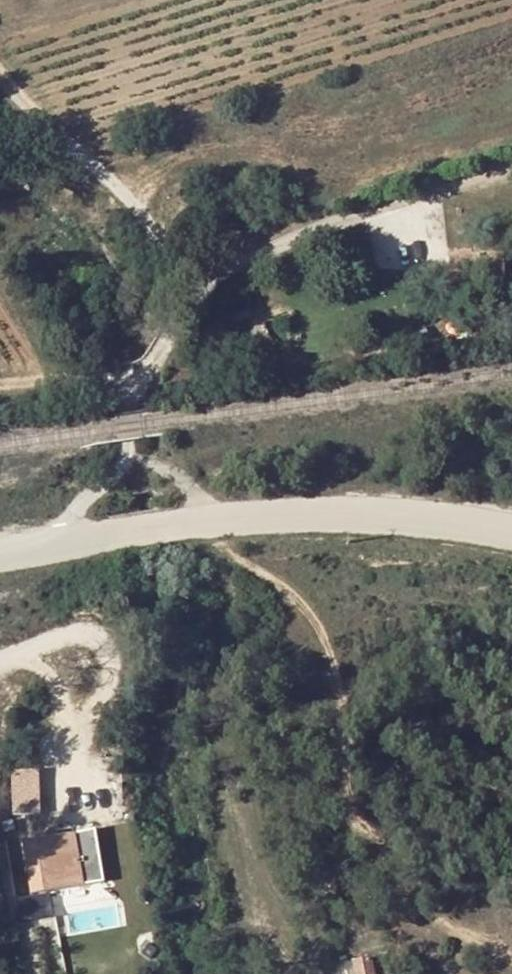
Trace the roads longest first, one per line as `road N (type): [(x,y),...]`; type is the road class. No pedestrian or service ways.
road 1 (track): [(205,527),(314,624),(337,676),(359,825),(454,925),(511,952)]
road 2 (unclassified): [(129,453),(126,399),(183,317),(184,280),(153,234),(0,77)]
road 3 (unclassified): [(75,543),(379,518),(511,529)]
road 4 (track): [(0,386),(131,383)]

